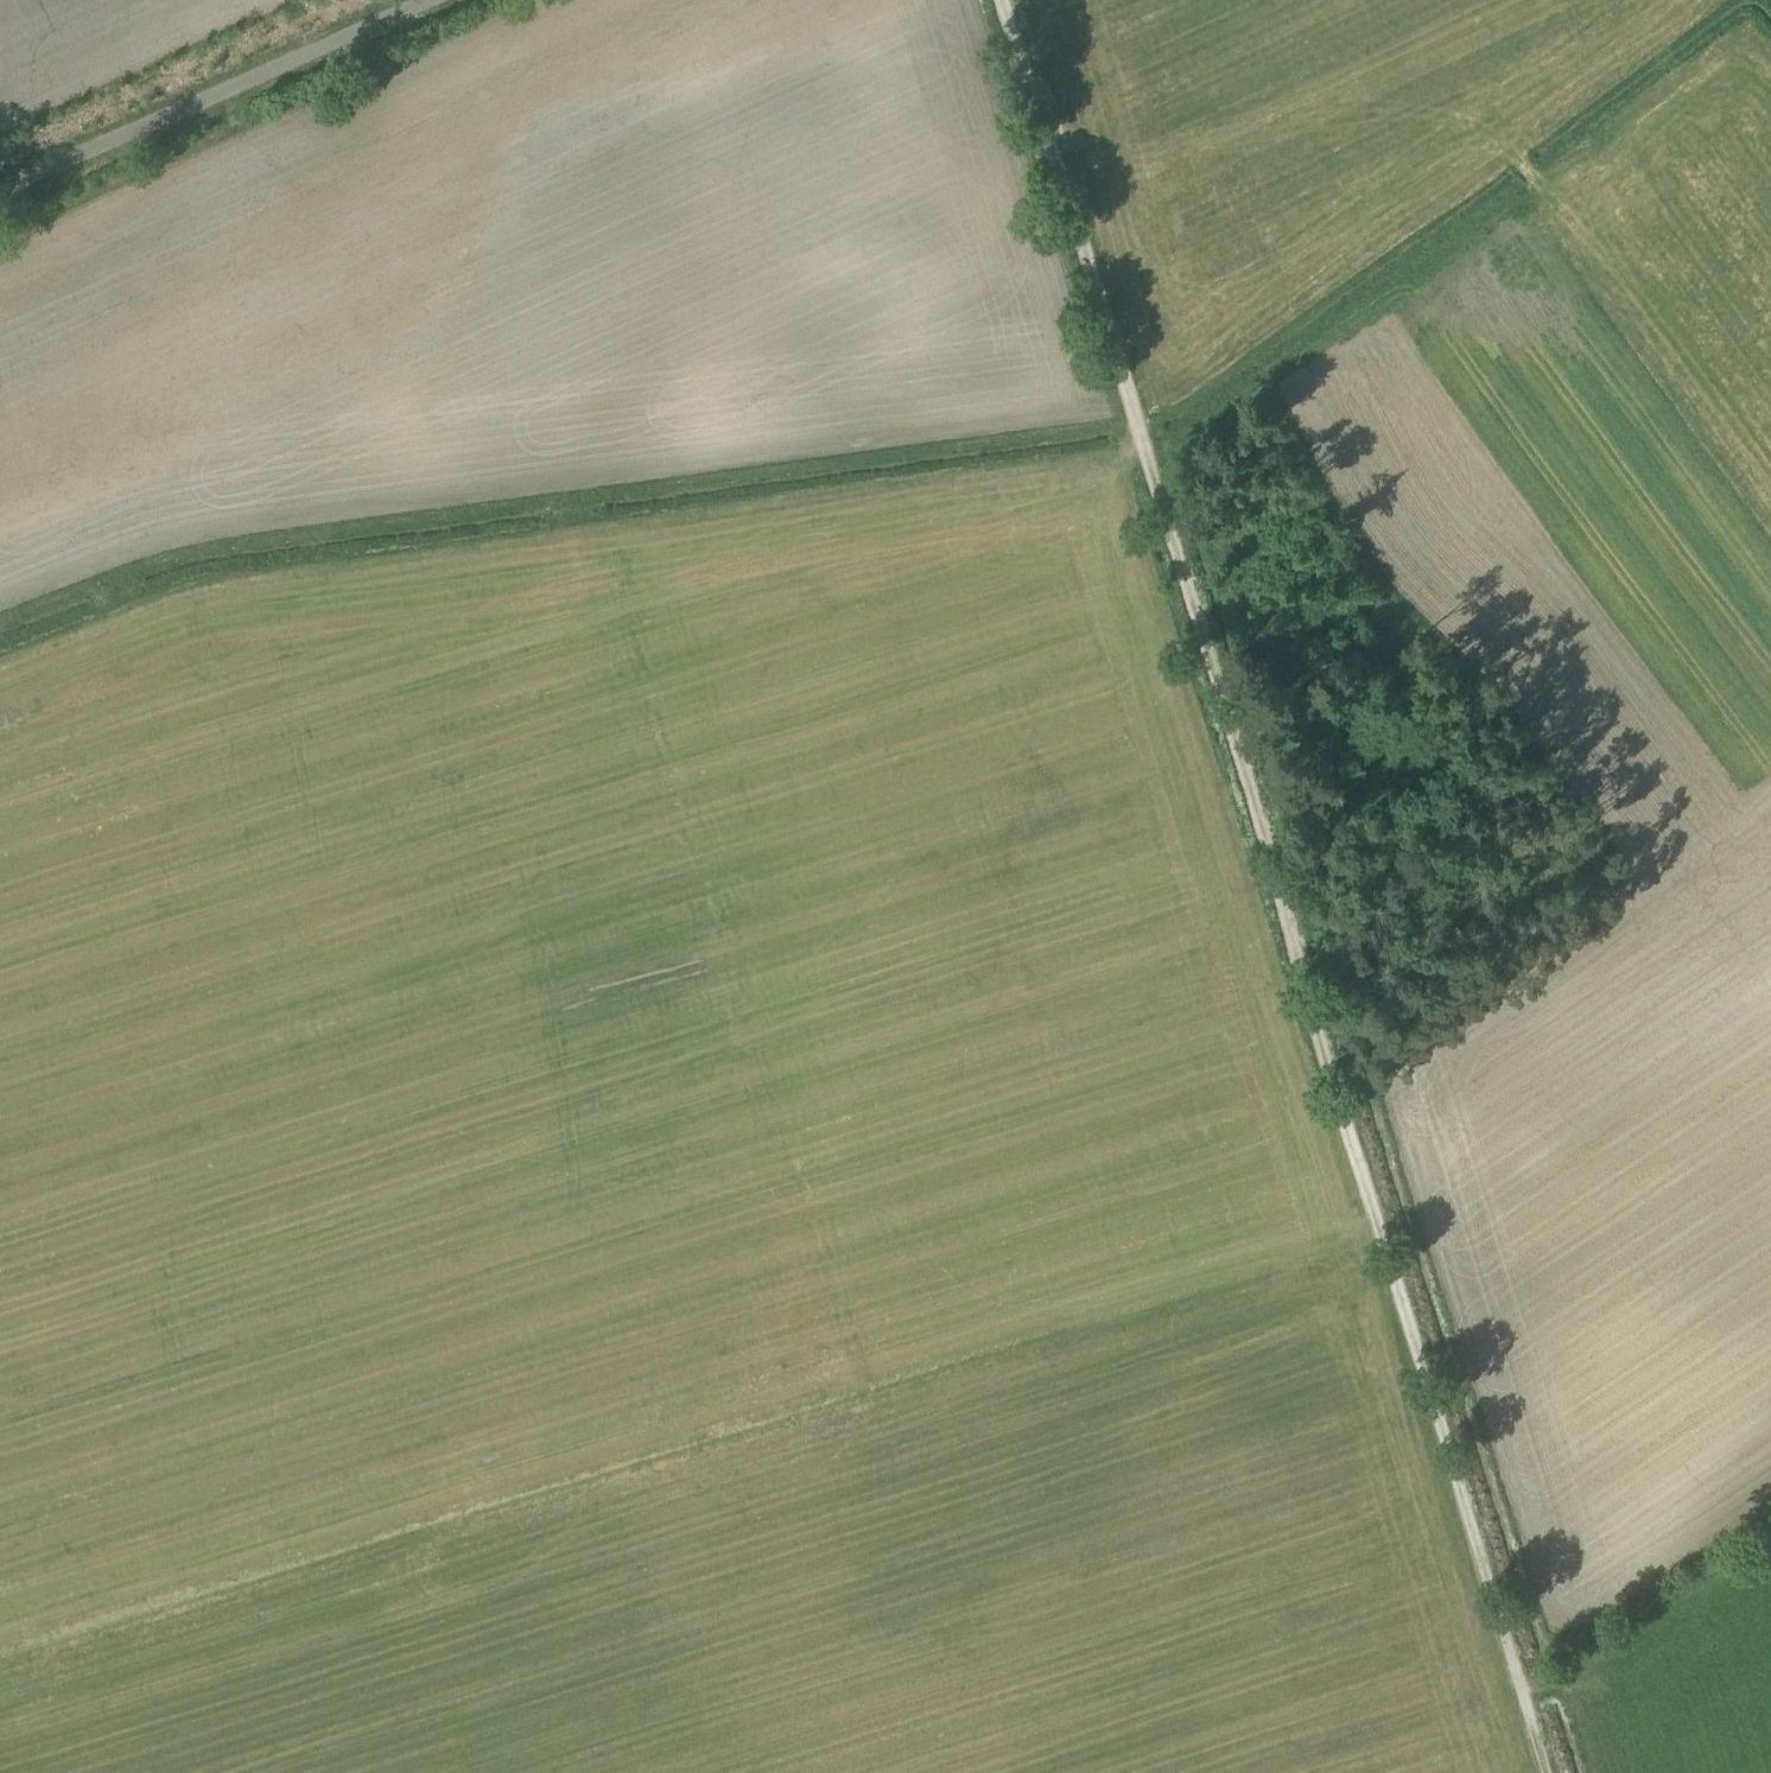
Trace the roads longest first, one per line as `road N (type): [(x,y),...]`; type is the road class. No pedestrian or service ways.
road 1 (track): [(1560,1772),(1001,0)]
road 2 (unclassified): [(0,196),(430,0)]

